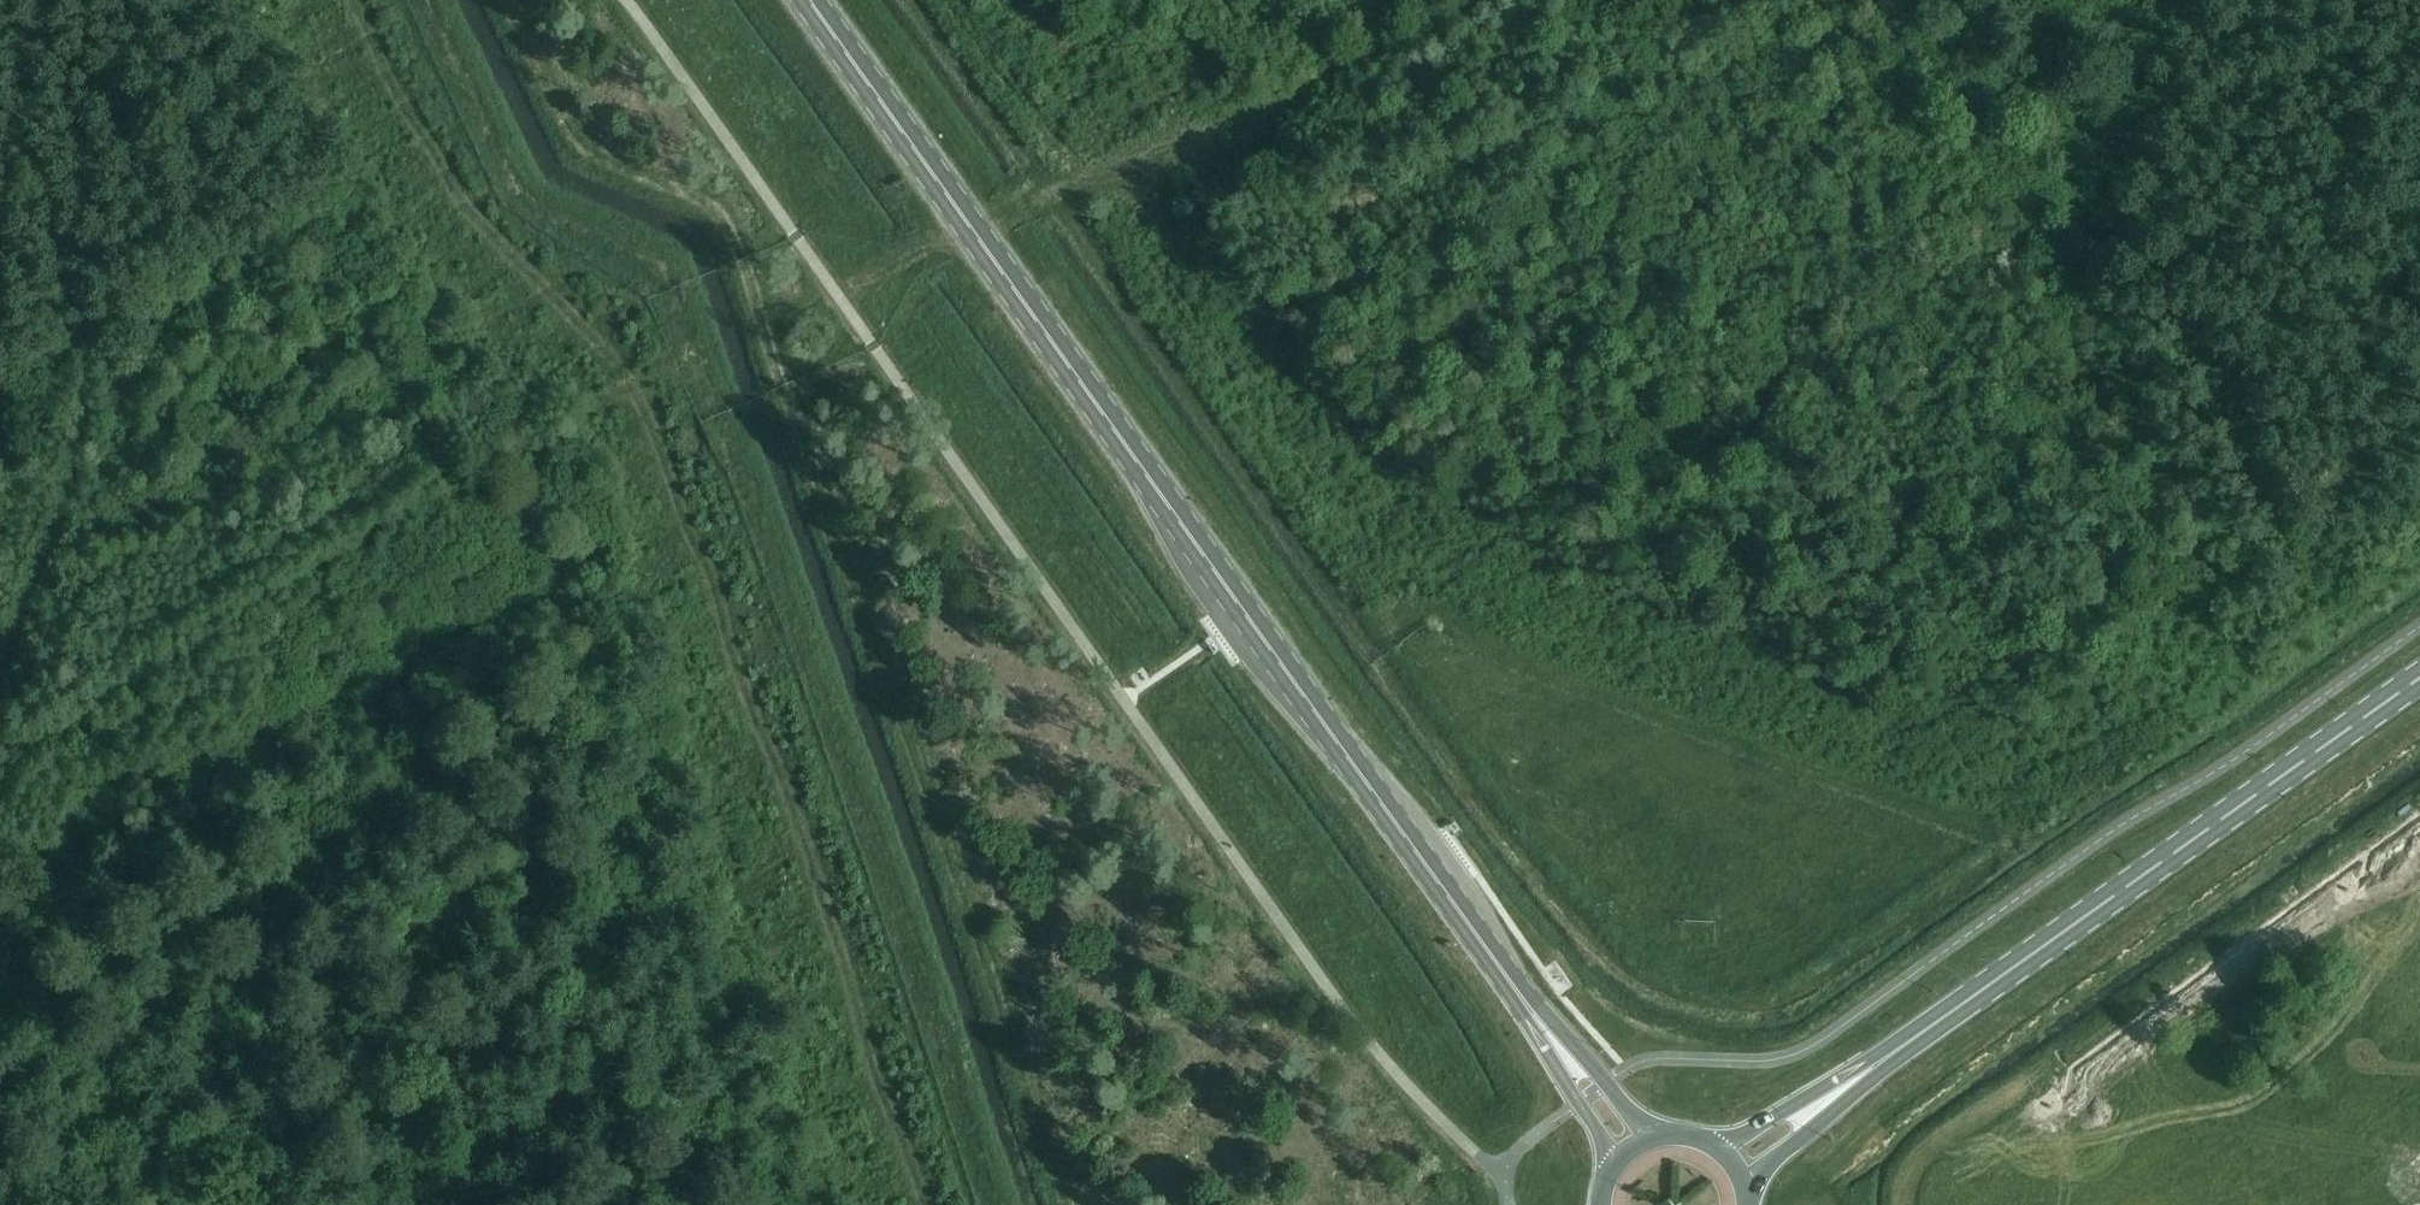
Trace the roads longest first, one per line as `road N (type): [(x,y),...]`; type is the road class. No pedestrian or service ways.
road 1 (secondary): [(1563,1052),(1243,621),(809,0)]
road 2 (primary): [(1825,1101),(2419,681)]
road 3 (secondary): [(1651,1143),(1593,1069),(1563,1052)]
road 4 (secondary): [(1563,1052),(1572,1094),(1621,1162)]
road 5 (primary): [(1825,1101),(1780,1113),(1717,1153)]

